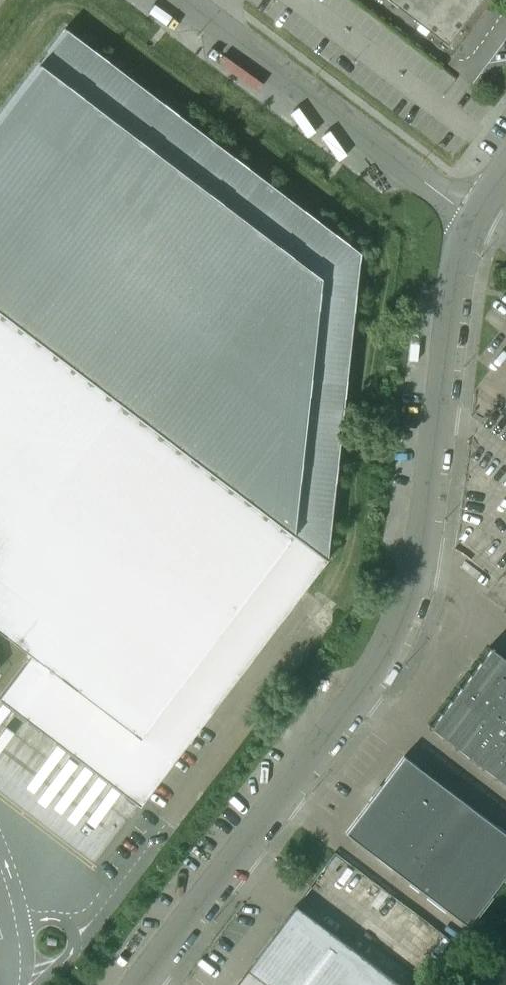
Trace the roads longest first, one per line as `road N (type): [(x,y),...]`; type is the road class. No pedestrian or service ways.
road 1 (unclassified): [(138,984),(391,654),(422,584),(470,215)]
road 2 (unclassified): [(470,215),(187,0)]

